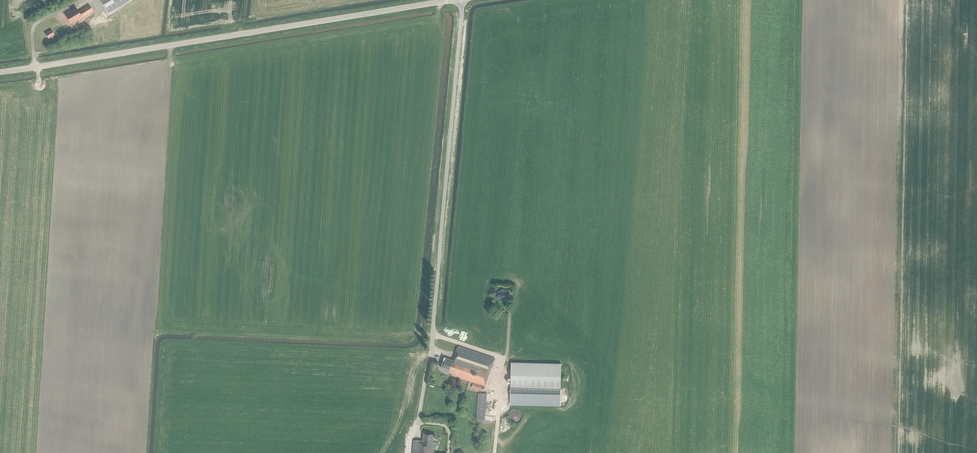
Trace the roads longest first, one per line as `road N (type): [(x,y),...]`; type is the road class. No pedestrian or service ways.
road 1 (tertiary): [(0,72),(451,0)]

